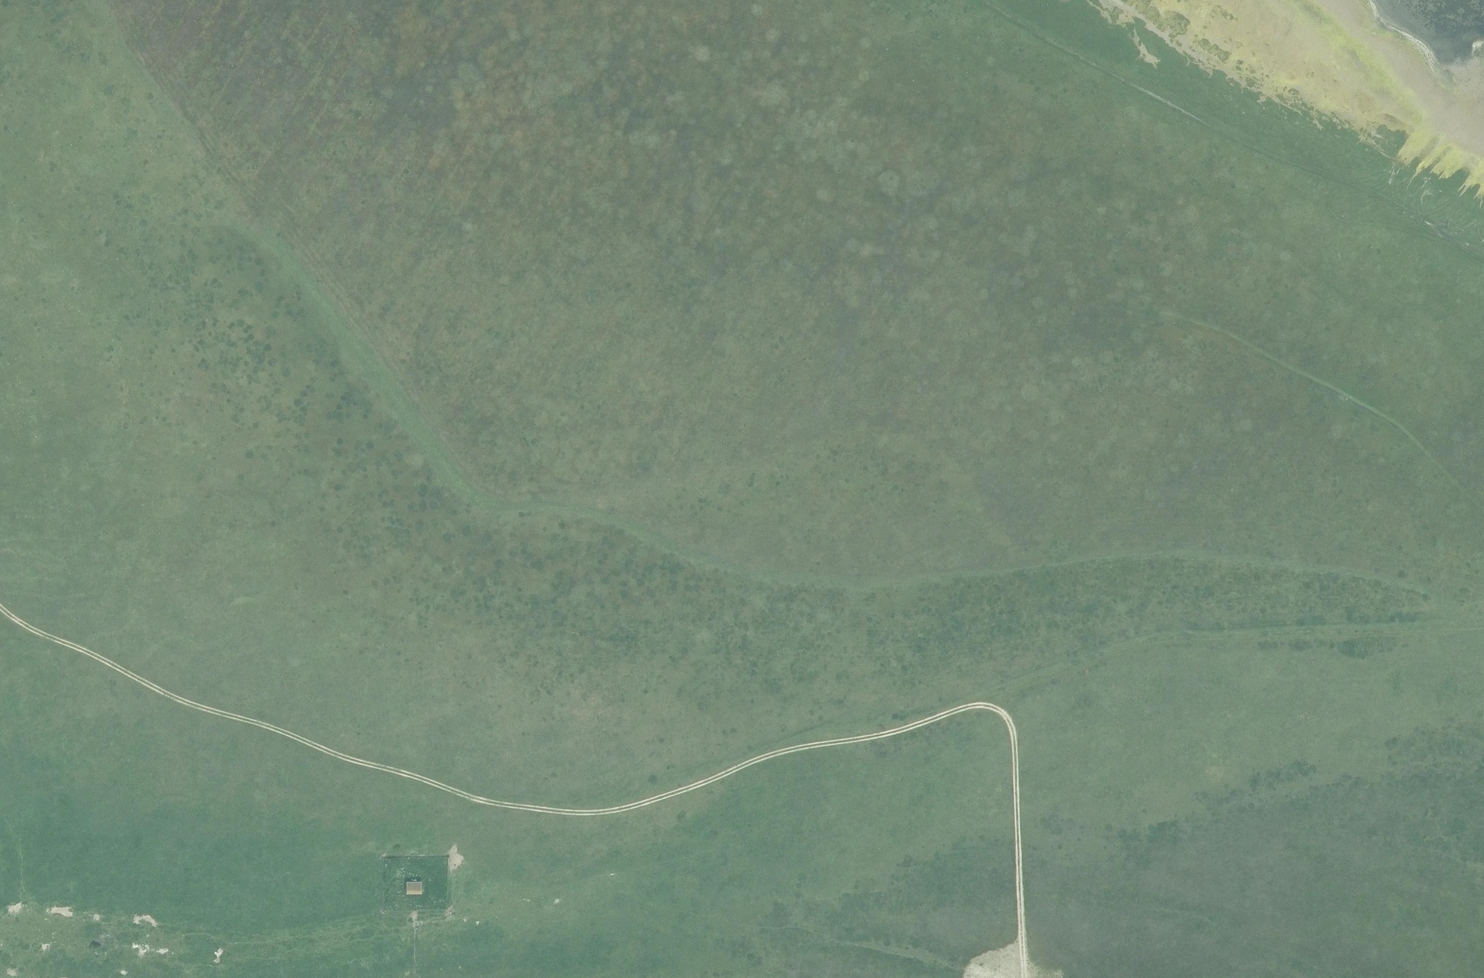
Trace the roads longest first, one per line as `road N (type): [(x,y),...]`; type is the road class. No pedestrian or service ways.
road 1 (track): [(0,609),(173,698),(477,799),(562,811),(619,809),(762,757),(897,731),(979,705),(998,710),(1012,727),(1022,977)]
road 2 (track): [(1483,626),(1167,636),(1035,676),(979,705)]

